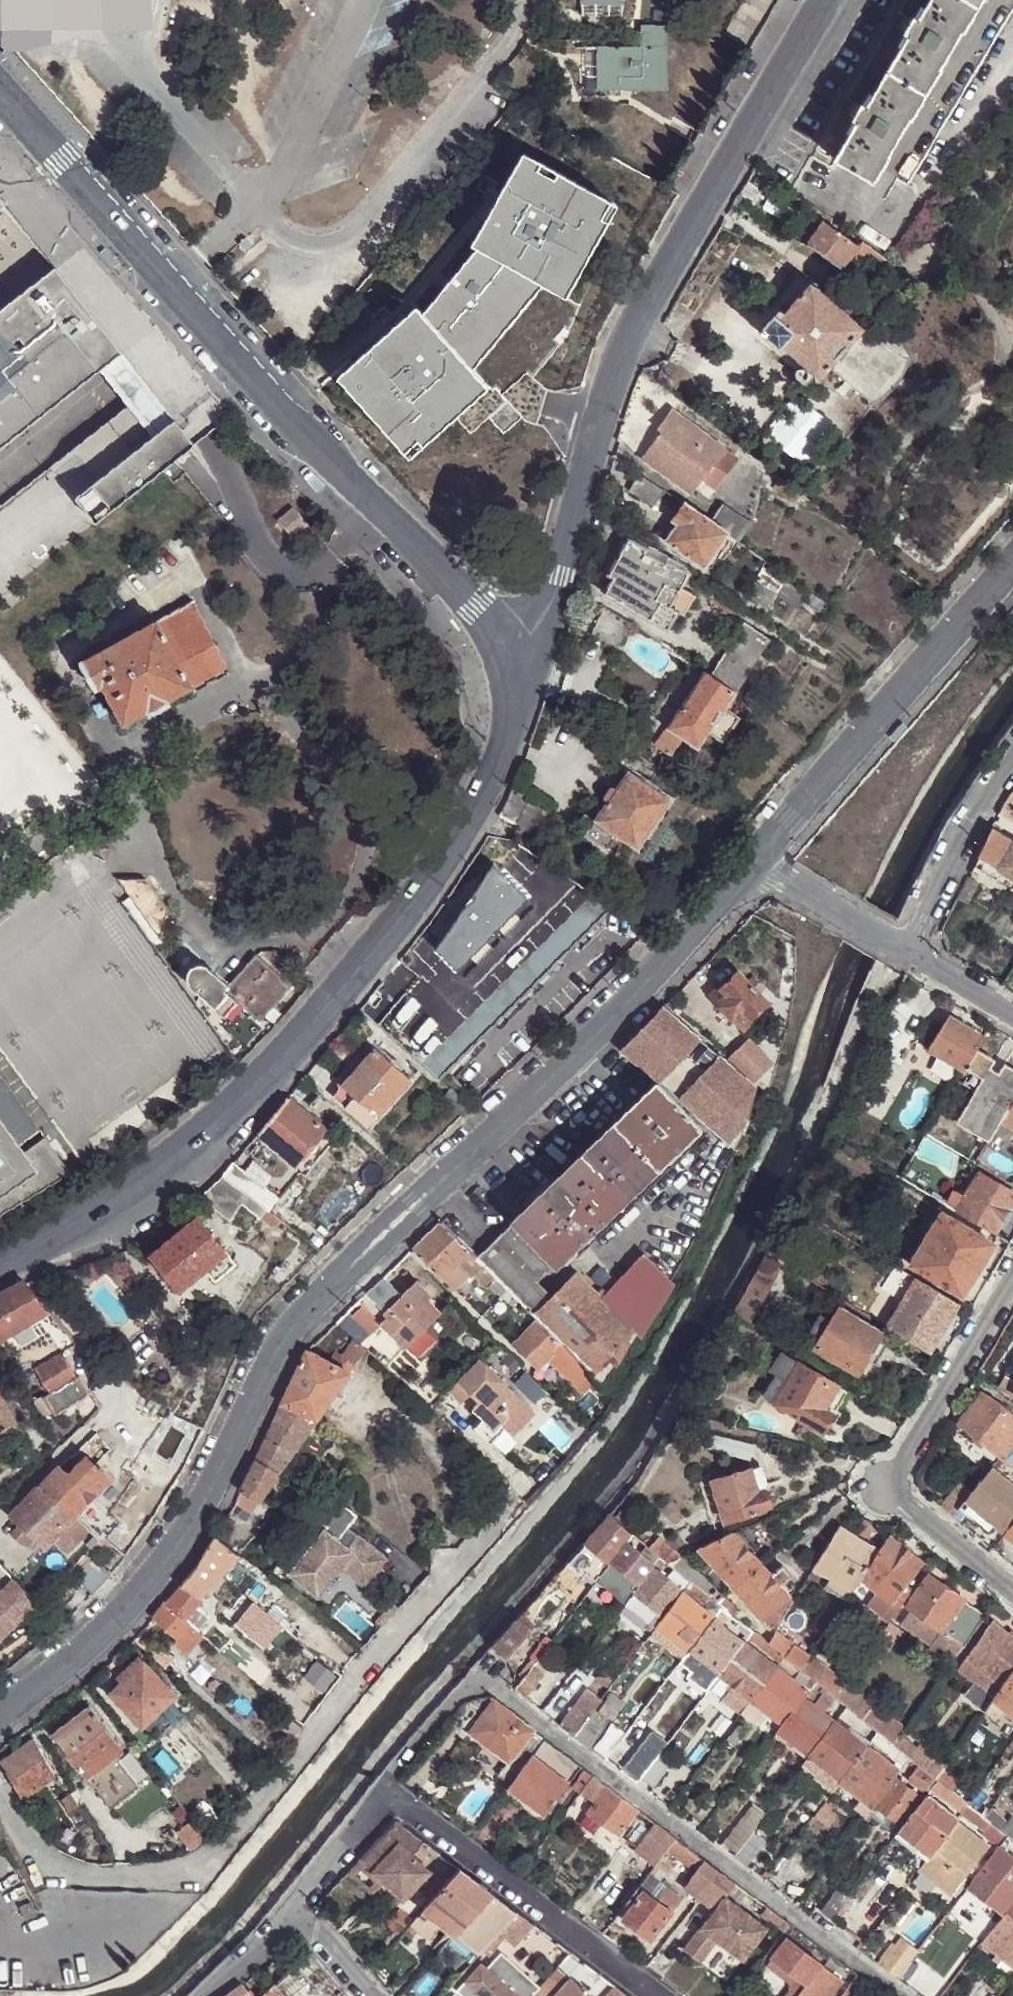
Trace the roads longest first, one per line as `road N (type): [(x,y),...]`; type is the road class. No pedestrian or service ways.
road 1 (residential): [(754,860),(600,1027),(300,1315),(186,1530),(127,1605),(0,1712)]
road 2 (tertiary): [(0,1272),(179,1165),(327,1010),(432,880),(475,809),(536,656)]
road 3 (tertiary): [(0,95),(381,516),(502,642),(536,656)]
road 4 (tertiary): [(823,0),(631,328),(536,656)]
road 5 (residential): [(907,1995),(495,1685),(462,1690),(383,1789)]
road 6 (residential): [(1012,1277),(885,1486),(1012,1589)]
road 7 (residential): [(1012,558),(754,860)]
road 8 (residential): [(383,1789),(657,1995)]
road 9 (residential): [(899,949),(1012,760)]
road 10 (residential): [(754,860),(899,949)]
road 11 (residential): [(383,1789),(294,1907)]
road 12 (residential): [(899,949),(1012,1015)]
road 13 (residential): [(294,1907),(201,1995)]

